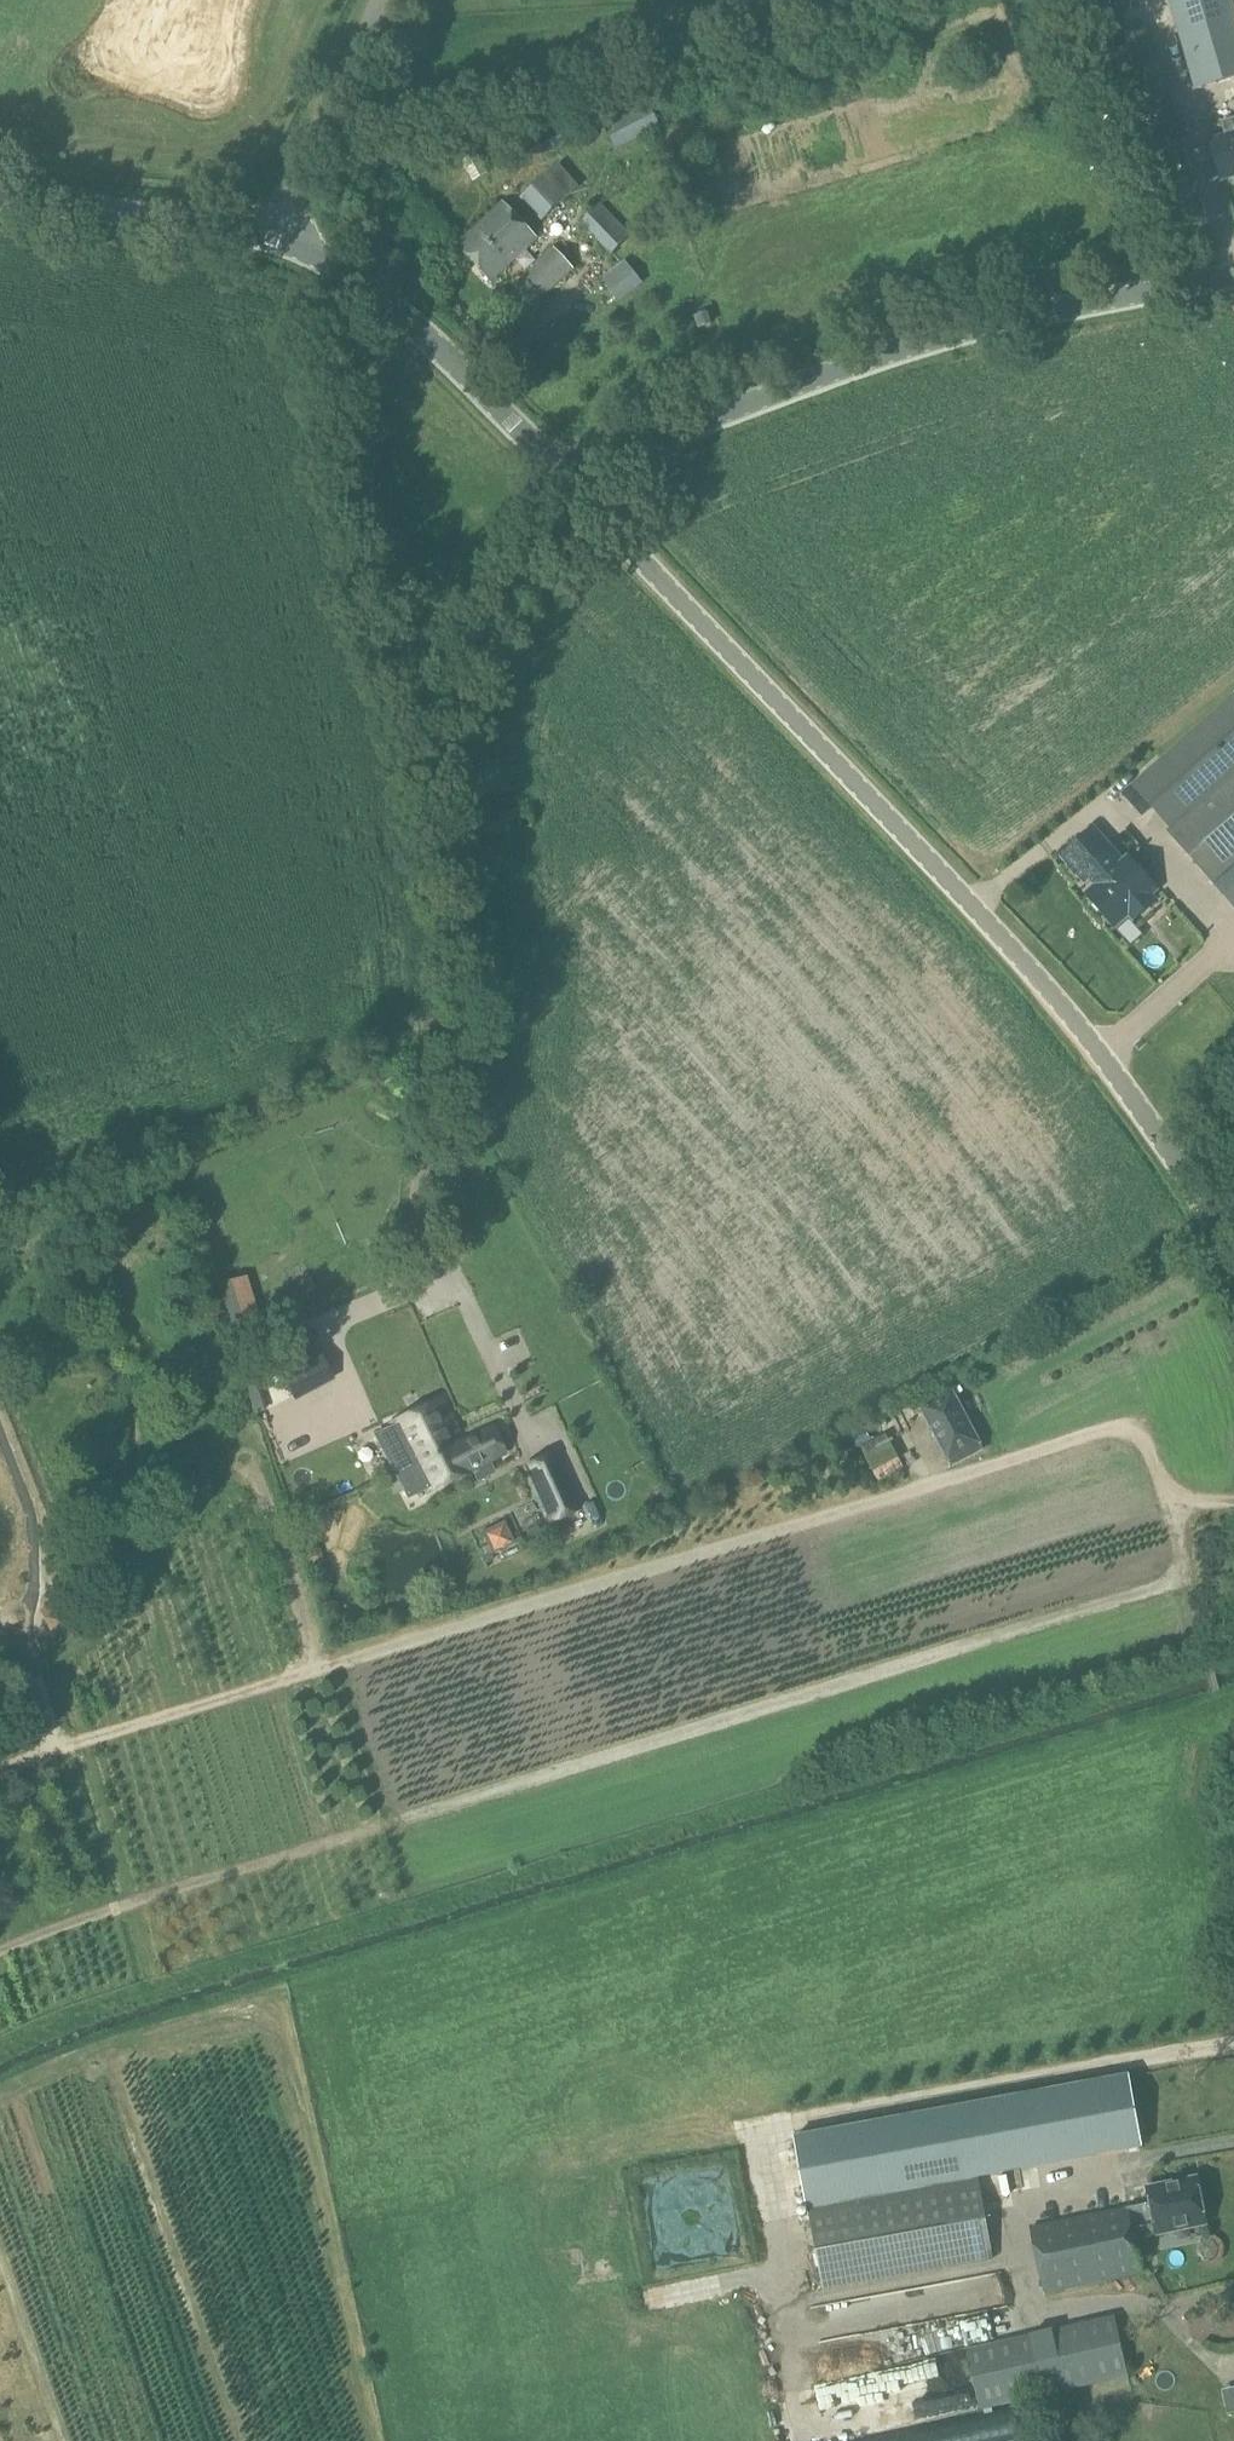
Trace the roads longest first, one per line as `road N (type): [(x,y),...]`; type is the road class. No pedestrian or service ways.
road 1 (tertiary): [(1233,1260),(1143,1115),(1037,976),(574,484)]
road 2 (unclassified): [(574,484),(623,453),(923,343),(1233,275)]
road 3 (tertiary): [(574,484),(356,276),(282,229)]
road 4 (tertiary): [(282,229),(0,197)]
road 5 (unclassified): [(282,229),(379,0)]

